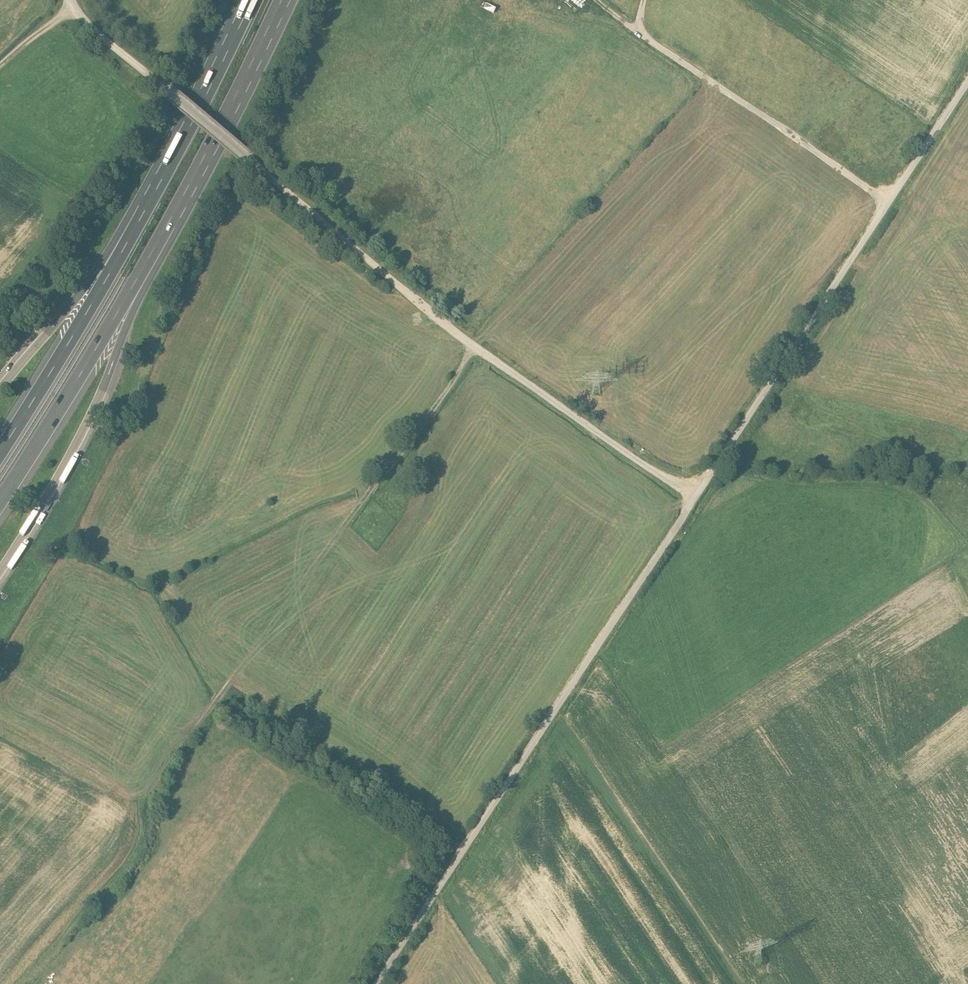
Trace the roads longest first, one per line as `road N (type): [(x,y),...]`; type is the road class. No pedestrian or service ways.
road 1 (track): [(373,983),(967,86)]
road 2 (track): [(693,498),(475,347),(68,0)]
road 3 (track): [(475,347),(150,791),(148,846),(21,983)]
road 4 (motorway): [(141,279),(280,0)]
road 5 (track): [(635,32),(889,204)]
road 6 (motorway): [(136,226),(0,453)]
road 7 (motorway): [(0,502),(141,279)]
road 8 (motorway): [(252,0),(136,226)]
road 9 (motorway): [(136,226),(59,321)]

